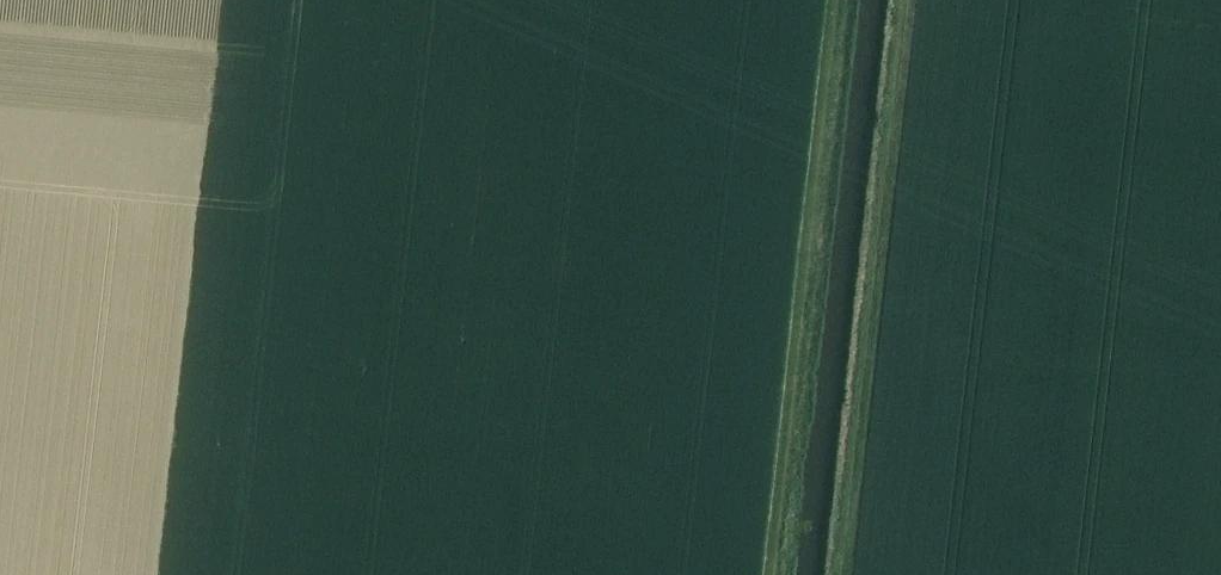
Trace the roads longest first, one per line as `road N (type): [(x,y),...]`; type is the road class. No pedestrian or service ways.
road 1 (track): [(836,0),(773,574)]
road 2 (track): [(846,574),(908,0)]

